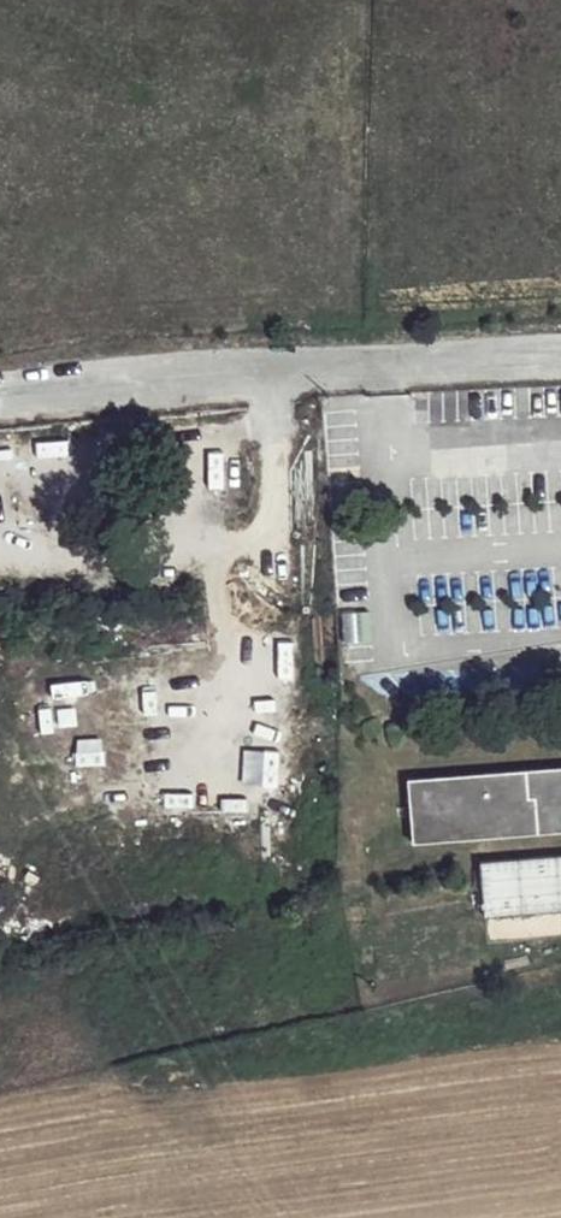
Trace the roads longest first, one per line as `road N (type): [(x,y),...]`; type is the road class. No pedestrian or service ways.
road 1 (unclassified): [(560,357),(0,401)]

